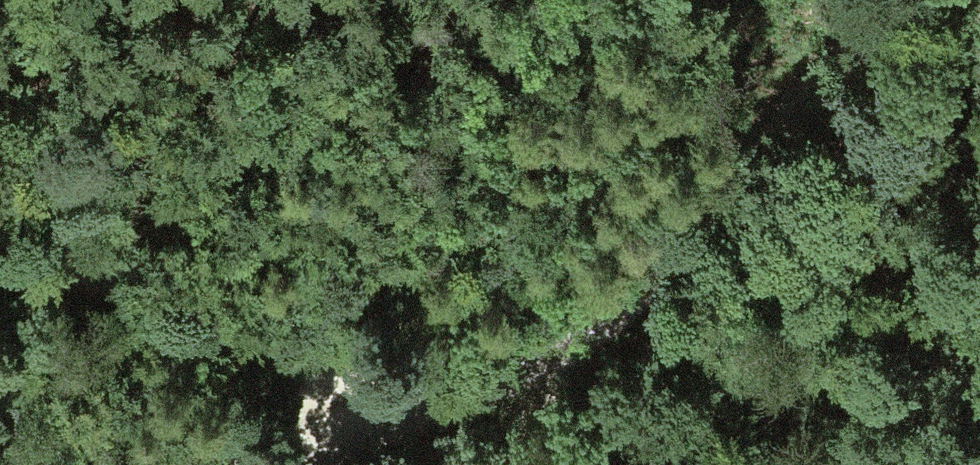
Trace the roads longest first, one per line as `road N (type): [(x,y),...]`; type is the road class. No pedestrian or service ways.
road 1 (track): [(201,464),(432,405),(508,378),(602,328),(652,284),(782,123)]
road 2 (track): [(0,234),(304,353),(335,432)]
road 3 (track): [(908,0),(855,39),(782,123)]

